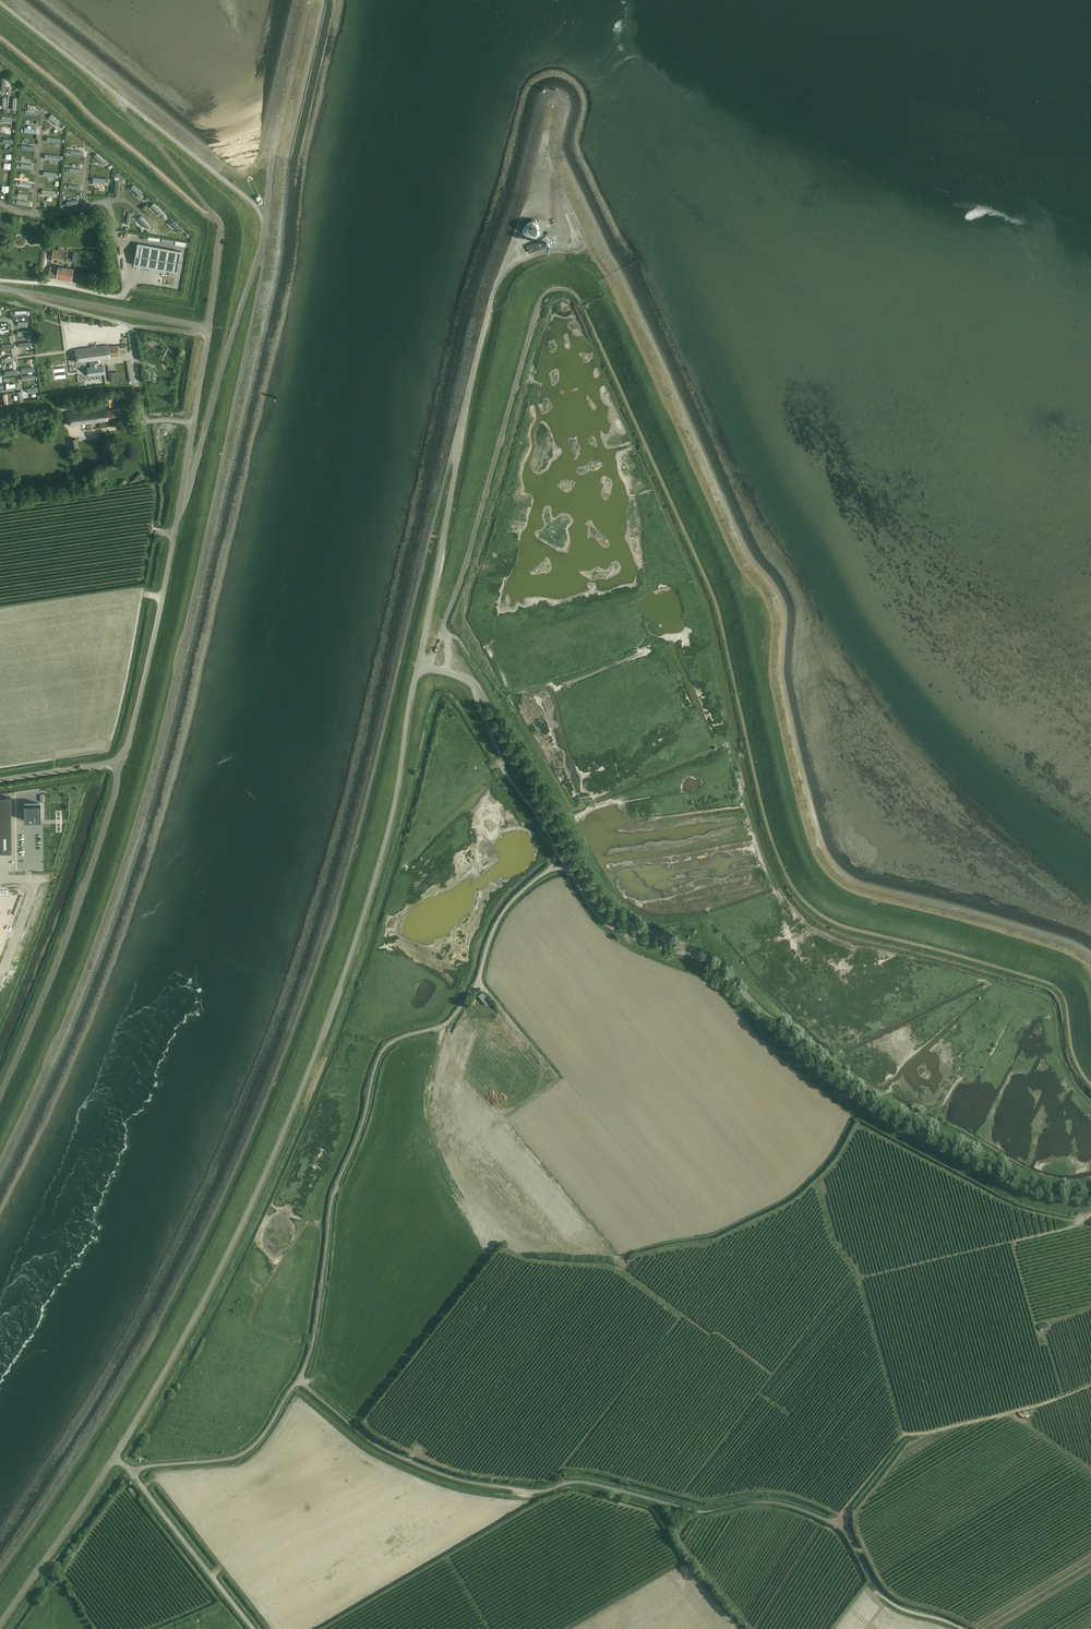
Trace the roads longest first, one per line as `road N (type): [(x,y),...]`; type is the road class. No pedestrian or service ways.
road 1 (track): [(583,306),(718,609),(766,819),(797,893),(845,927),(1052,985),(1066,1000),(1073,1052),(1090,1083)]
road 2 (track): [(580,253),(605,277),(737,561),(771,611),(770,677),(784,747),(824,867),(857,891),(1045,943),(1090,973)]
road 3 (unclassified): [(116,1455),(260,1199),(333,1017),(393,817),(422,664)]
road 4 (unclassified): [(960,1628),(898,1607),(881,1593),(849,1535),(812,1515),(766,1503),(706,1514),(579,1483),(538,1492),(459,1480),(373,1444),(299,1381)]
road 5 (track): [(443,1026),(429,1113),(474,1217),(518,1256),(628,1273),(773,1374),(760,1392),(788,1412)]
road 6 (unclassified): [(299,1381),(316,1331),(332,1201),(378,1061),(393,1042),(458,1013),(479,983),(500,917),(550,871)]
road 7 (unclassified): [(1090,1202),(1029,1190),(875,1109),(700,956)]
road 8 (unclassified): [(427,666),(468,562),(540,305),(565,290),(583,306)]
road 9 (unclassified): [(422,664),(493,300)]
road 10 (unclassified): [(700,956),(605,901),(475,685)]
road 11 (unclassified): [(0,1095),(73,920),(118,763)]
road 12 (track): [(1090,1386),(902,1439),(839,1526)]
road 13 (unclassified): [(181,503),(266,237)]
road 14 (track): [(1090,1215),(1016,1244),(1062,1390),(1033,1416)]
road 15 (unclassified): [(209,328),(220,223),(116,94)]
road 16 (unclassified): [(118,763),(132,732),(181,503)]
road 17 (unclassified): [(131,1472),(237,1458),(268,1432),(299,1381)]
road 18 (unclassified): [(0,1626),(116,1455)]
road 19 (unclassified): [(255,1628),(131,1472)]
road 20 (unclassified): [(557,851),(502,765),(475,685)]
road 21 (unclassified): [(201,326),(20,291)]
road 22 (unclassified): [(700,956),(613,929),(568,871)]

